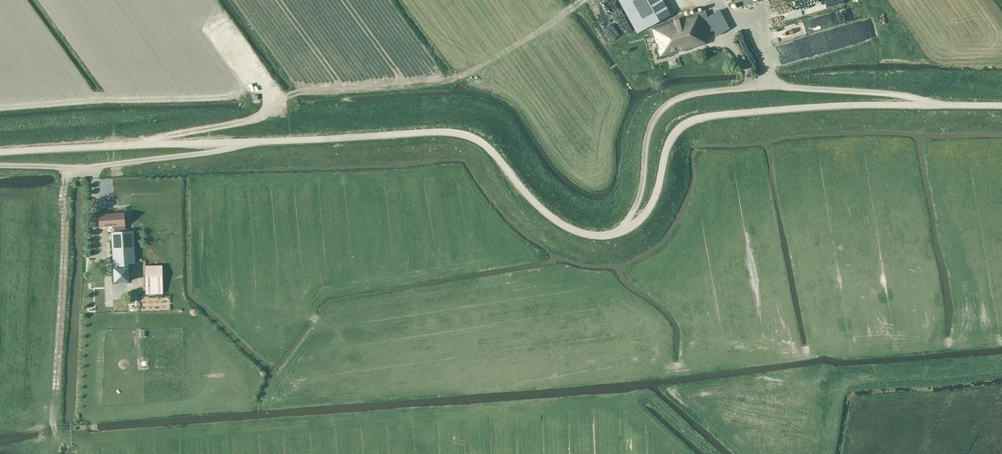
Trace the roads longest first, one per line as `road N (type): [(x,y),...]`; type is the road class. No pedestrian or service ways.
road 1 (unclassified): [(1001,105),(858,105),(699,118),(673,135),(647,212),(604,235),(551,218),(487,146),(454,131),(0,151)]
road 2 (track): [(146,143),(248,121),(267,103)]

